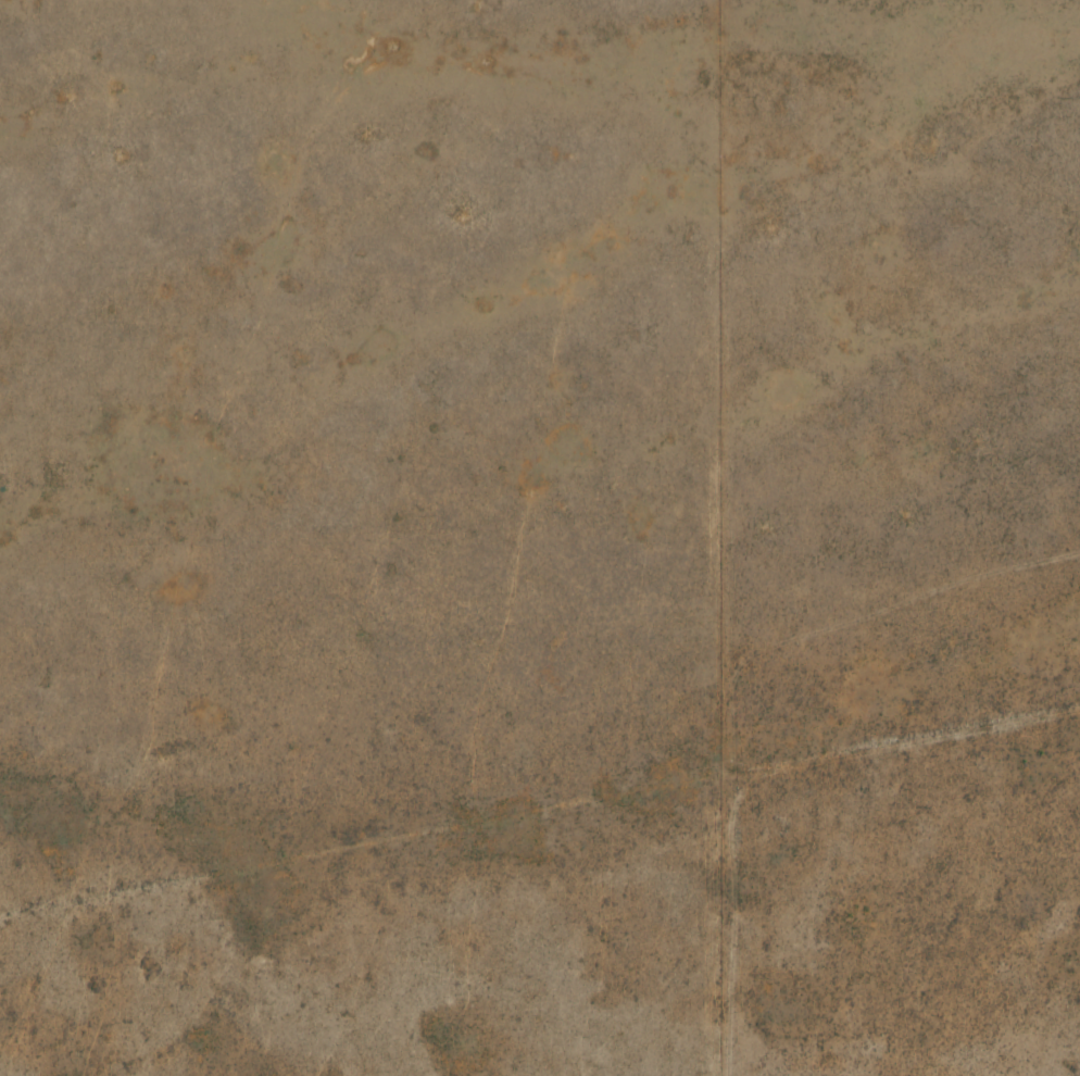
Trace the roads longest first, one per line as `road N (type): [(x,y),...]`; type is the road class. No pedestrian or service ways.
road 1 (track): [(741,1075),(742,712)]

